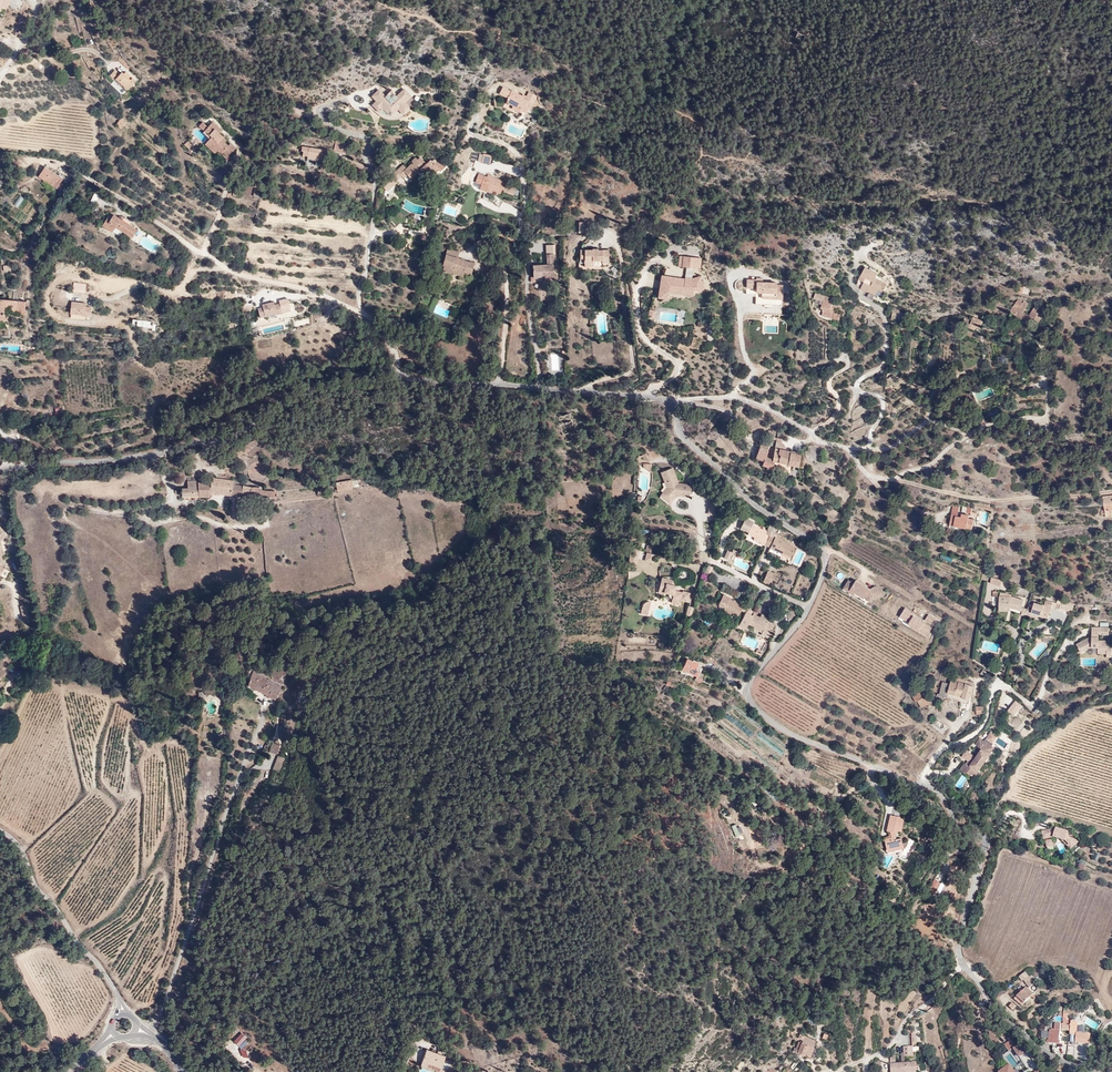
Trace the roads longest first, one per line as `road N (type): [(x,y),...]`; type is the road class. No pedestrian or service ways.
road 1 (unclassified): [(807,610),(826,549),(765,514),(724,476),(678,432),(673,407),(499,386)]
road 2 (unclassified): [(402,381),(320,388),(226,438),(0,472)]
road 3 (unclassified): [(1094,1071),(1045,1051),(959,957),(964,912),(989,841),(976,831),(963,842),(942,796),(921,784)]
road 4 (unclassified): [(921,784),(792,735),(752,707),(751,679),(807,610)]
road 5 (residential): [(499,386),(507,268),(525,201),(523,169),(511,149)]
road 6 (track): [(897,478),(1003,501),(1111,492)]
road 7 (residential): [(116,992),(101,959),(37,886),(24,846),(0,828)]
road 8 (residential): [(363,310),(375,220),(370,147)]
road 9 (unclassified): [(363,310),(229,268)]
road 10 (residential): [(948,745),(981,730),(998,682),(1033,704)]

